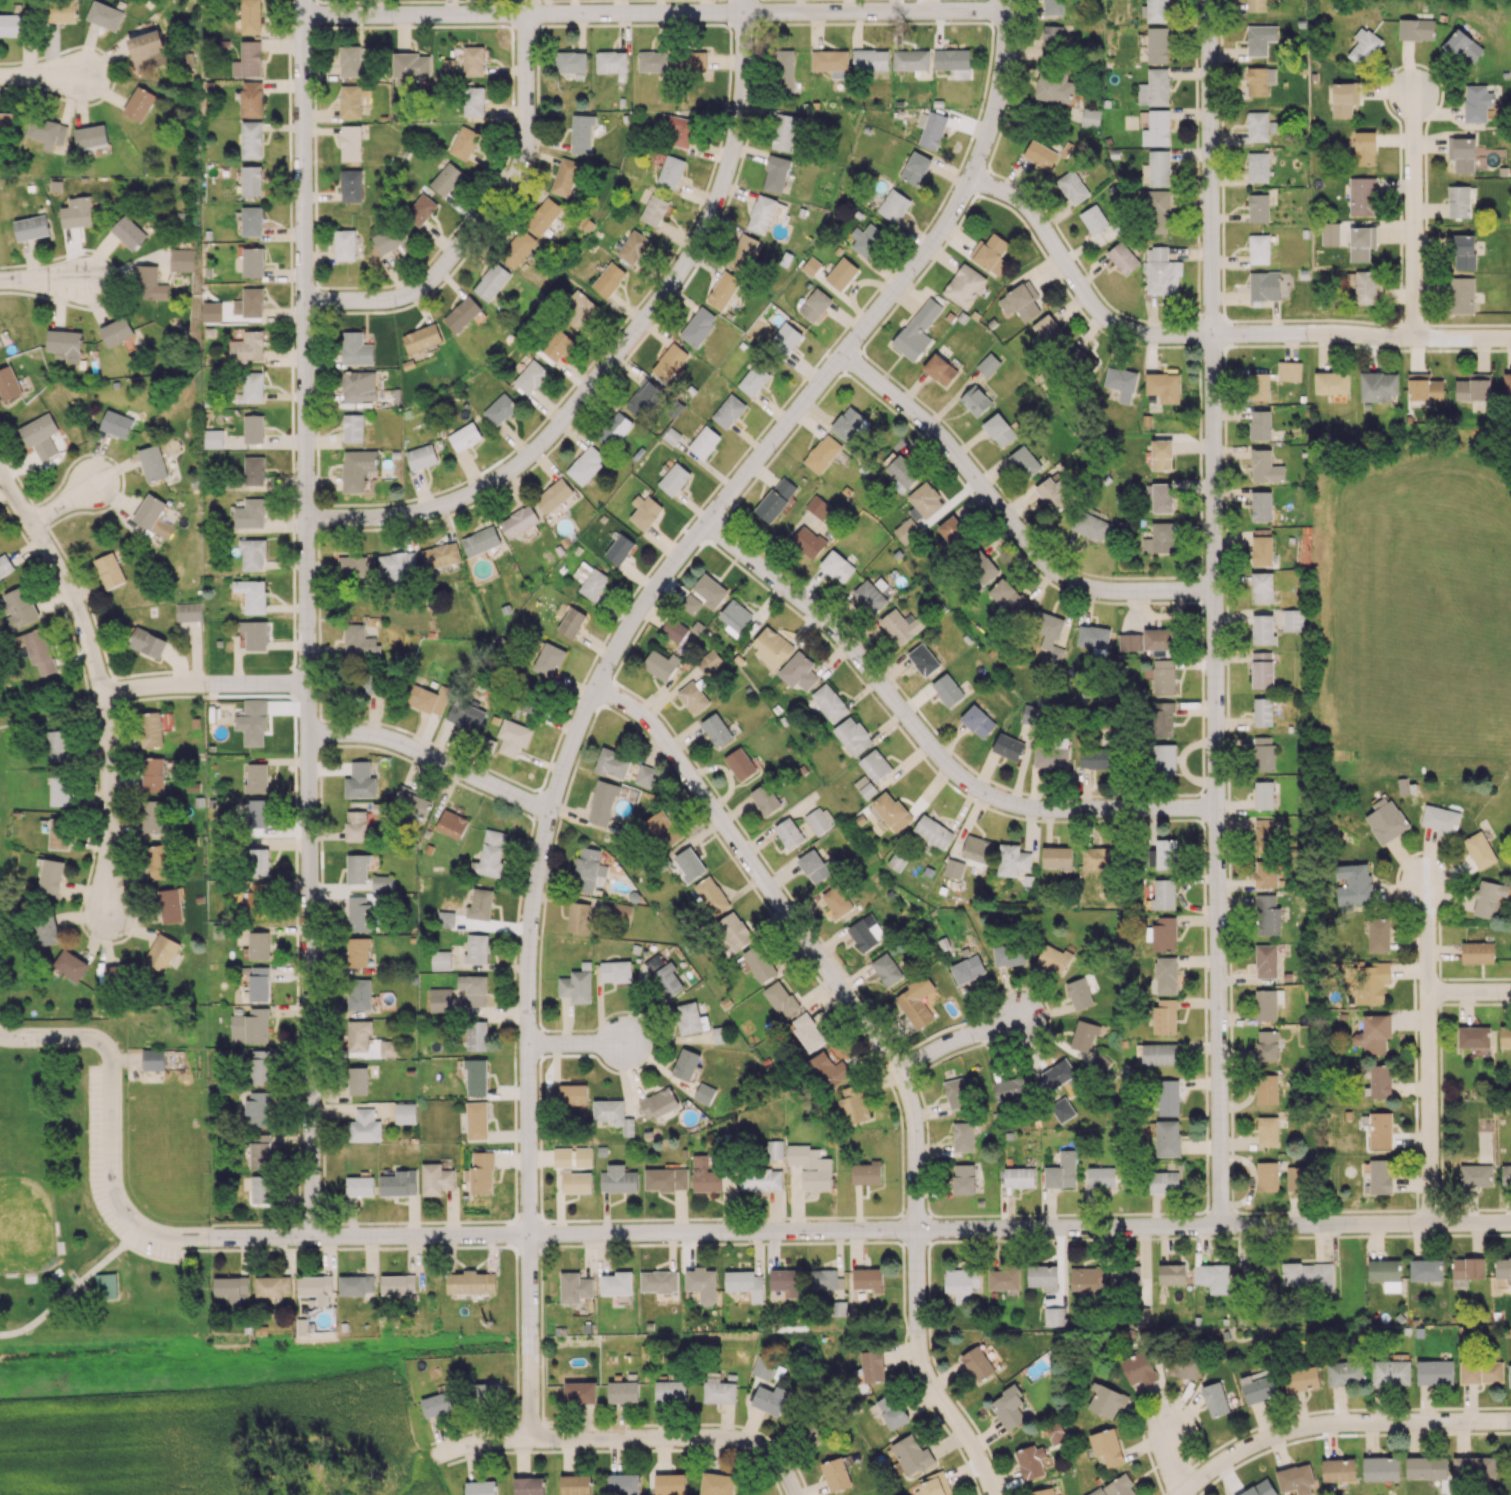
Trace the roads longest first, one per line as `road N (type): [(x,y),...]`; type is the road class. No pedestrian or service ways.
road 1 (residential): [(301,0),(310,1238)]
road 2 (residential): [(1510,1223),(310,1238)]
road 3 (residential): [(967,184),(936,244),(627,631),(564,765),(545,826),(528,945),(528,1237)]
road 4 (residential): [(1213,334),(1216,1227)]
road 5 (residential): [(304,525),(399,520),(474,491),(536,450),(646,329),(728,186),(738,148),(743,15)]
road 6 (residential): [(1006,19),(301,17)]
road 7 (residential): [(598,689),(661,740),(910,1094),(915,1232)]
road 8 (residential): [(1218,808),(1039,813),(1002,804),(954,772),(824,625),(705,529)]
road 9 (residential): [(1218,588),(1089,592),(1062,578),(938,440),(838,361)]
road 10 (residential): [(0,470),(55,559),(104,695),(108,910)]
road 11 (residential): [(534,16),(517,174),(453,262),(411,297),(371,307),(304,304)]
road 12 (residential): [(792,1494),(755,1451),(712,1441),(480,1445),(440,1459)]
road 13 (residential): [(1429,1224),(1426,881)]
road 14 (residential): [(1188,1494),(1233,1454),(1305,1427),(1510,1422)]
road 15 (residential): [(1210,0),(1213,334)]
road 16 (residential): [(967,184),(1028,213),(1070,284),(1111,324),(1137,333),(1213,334)]
road 17 (residential): [(1213,334),(1510,340)]
road 18 (residential): [(915,1232),(917,1337),(927,1374),(967,1436),(992,1494)]
road 19 (residential): [(549,813),(402,749),(305,737)]
road 20 (residential): [(1412,92),(1412,340)]
road 21 (residential): [(528,1237),(533,1442)]
road 22 (residential): [(305,687),(204,684),(104,695)]
road 23 (residential): [(1006,0),(1001,92),(967,184)]
road 24 (residential): [(897,1072),(961,1038),(1025,1018)]
road 25 (residential): [(310,1238),(180,1240)]

